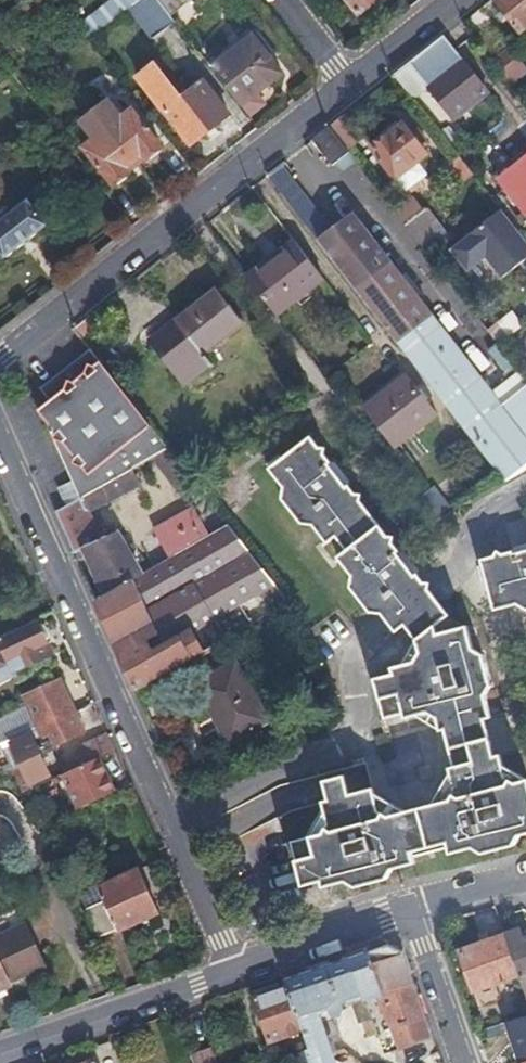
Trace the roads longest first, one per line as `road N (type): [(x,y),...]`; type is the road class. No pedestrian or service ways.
road 1 (residential): [(0,446),(231,969)]
road 2 (residential): [(0,358),(345,88)]
road 3 (residential): [(231,969),(0,1051)]
road 4 (residential): [(405,908),(231,969)]
road 5 (residential): [(460,1062),(405,908)]
road 6 (residential): [(345,88),(457,0)]
road 7 (residential): [(525,877),(405,908)]

